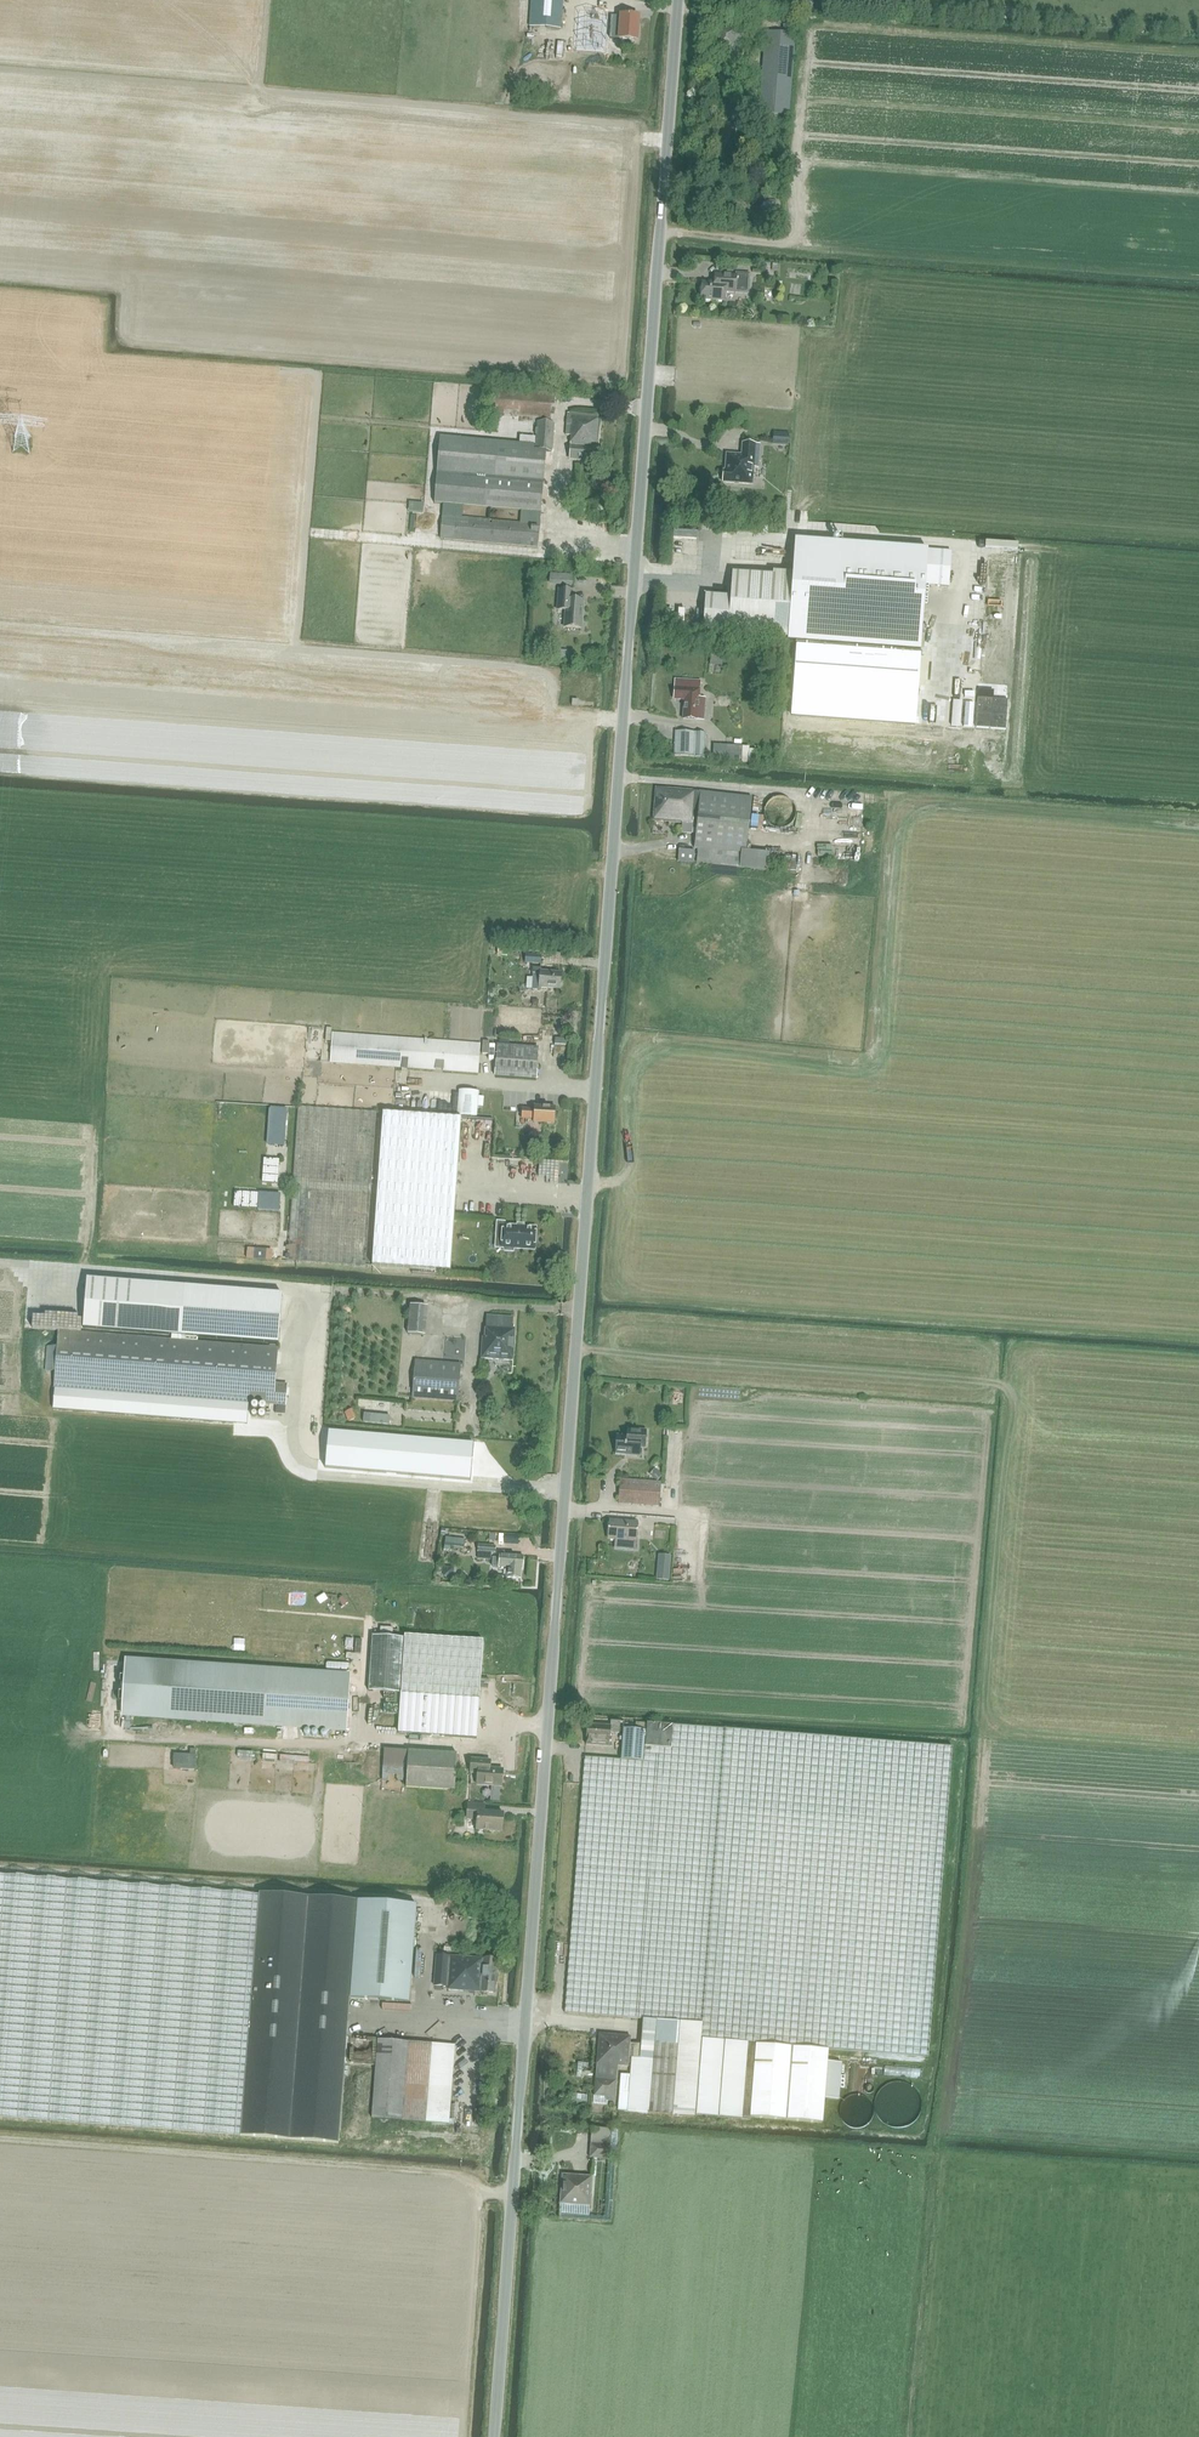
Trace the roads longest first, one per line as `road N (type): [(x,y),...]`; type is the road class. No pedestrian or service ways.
road 1 (unclassified): [(497,2436),(679,0)]

